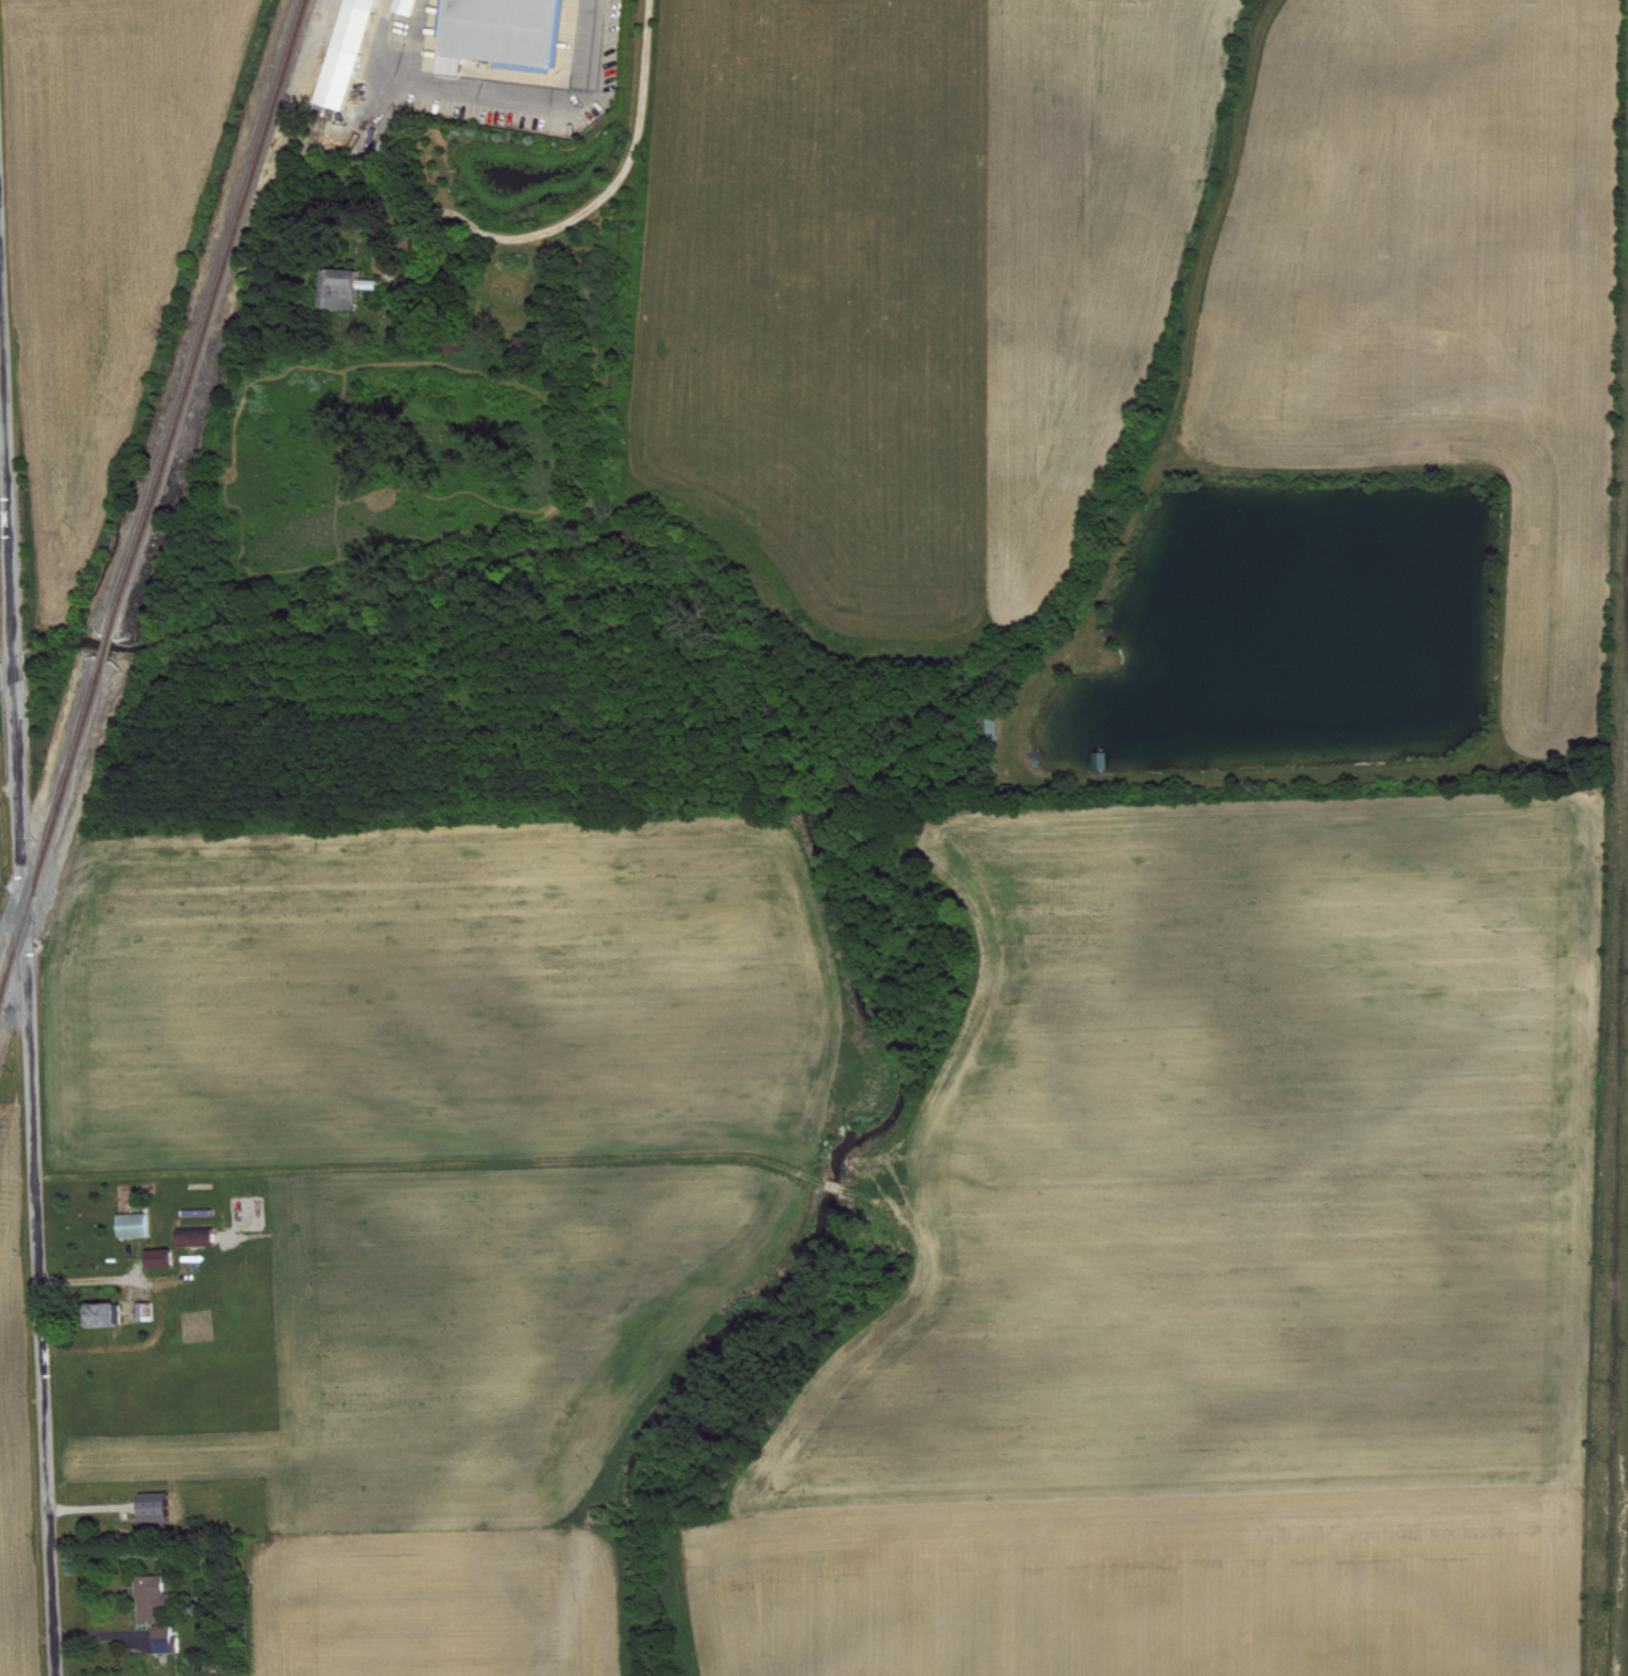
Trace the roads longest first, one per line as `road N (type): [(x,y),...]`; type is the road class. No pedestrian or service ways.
road 1 (residential): [(56,1675),(18,686)]
road 2 (residential): [(17,651),(0,268)]

